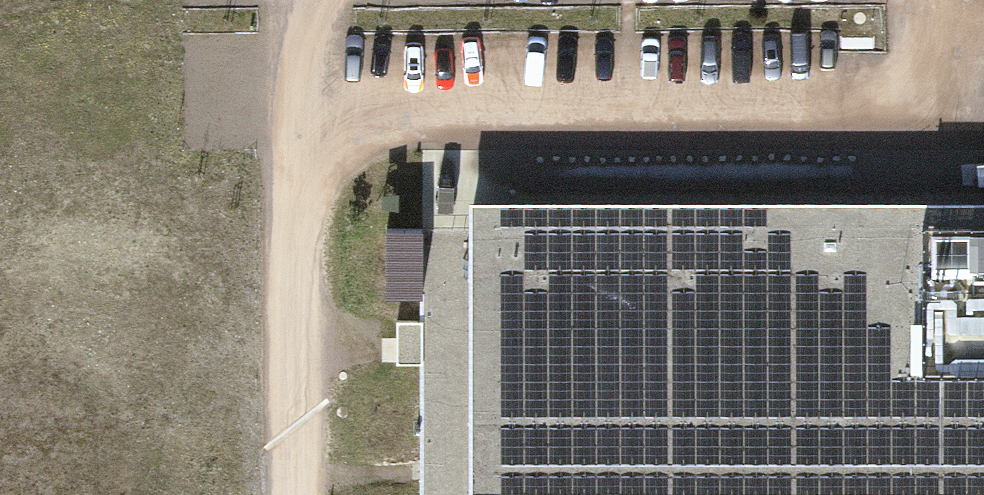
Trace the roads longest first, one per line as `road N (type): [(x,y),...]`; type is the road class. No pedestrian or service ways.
road 1 (track): [(944,114),(293,118)]
road 2 (track): [(296,494),(292,0)]

